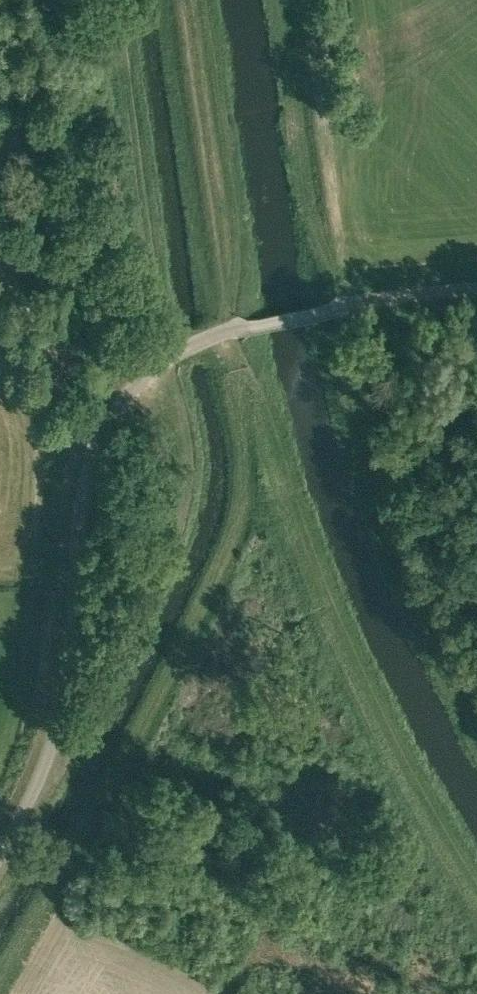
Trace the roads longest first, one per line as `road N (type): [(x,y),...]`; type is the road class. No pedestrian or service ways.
road 1 (unclassified): [(0,847),(61,713),(85,485),(99,442),(134,385),(178,351),(227,332),(343,305),(476,288)]
road 2 (track): [(343,305),(335,346),(343,394),(379,508),(476,726)]

